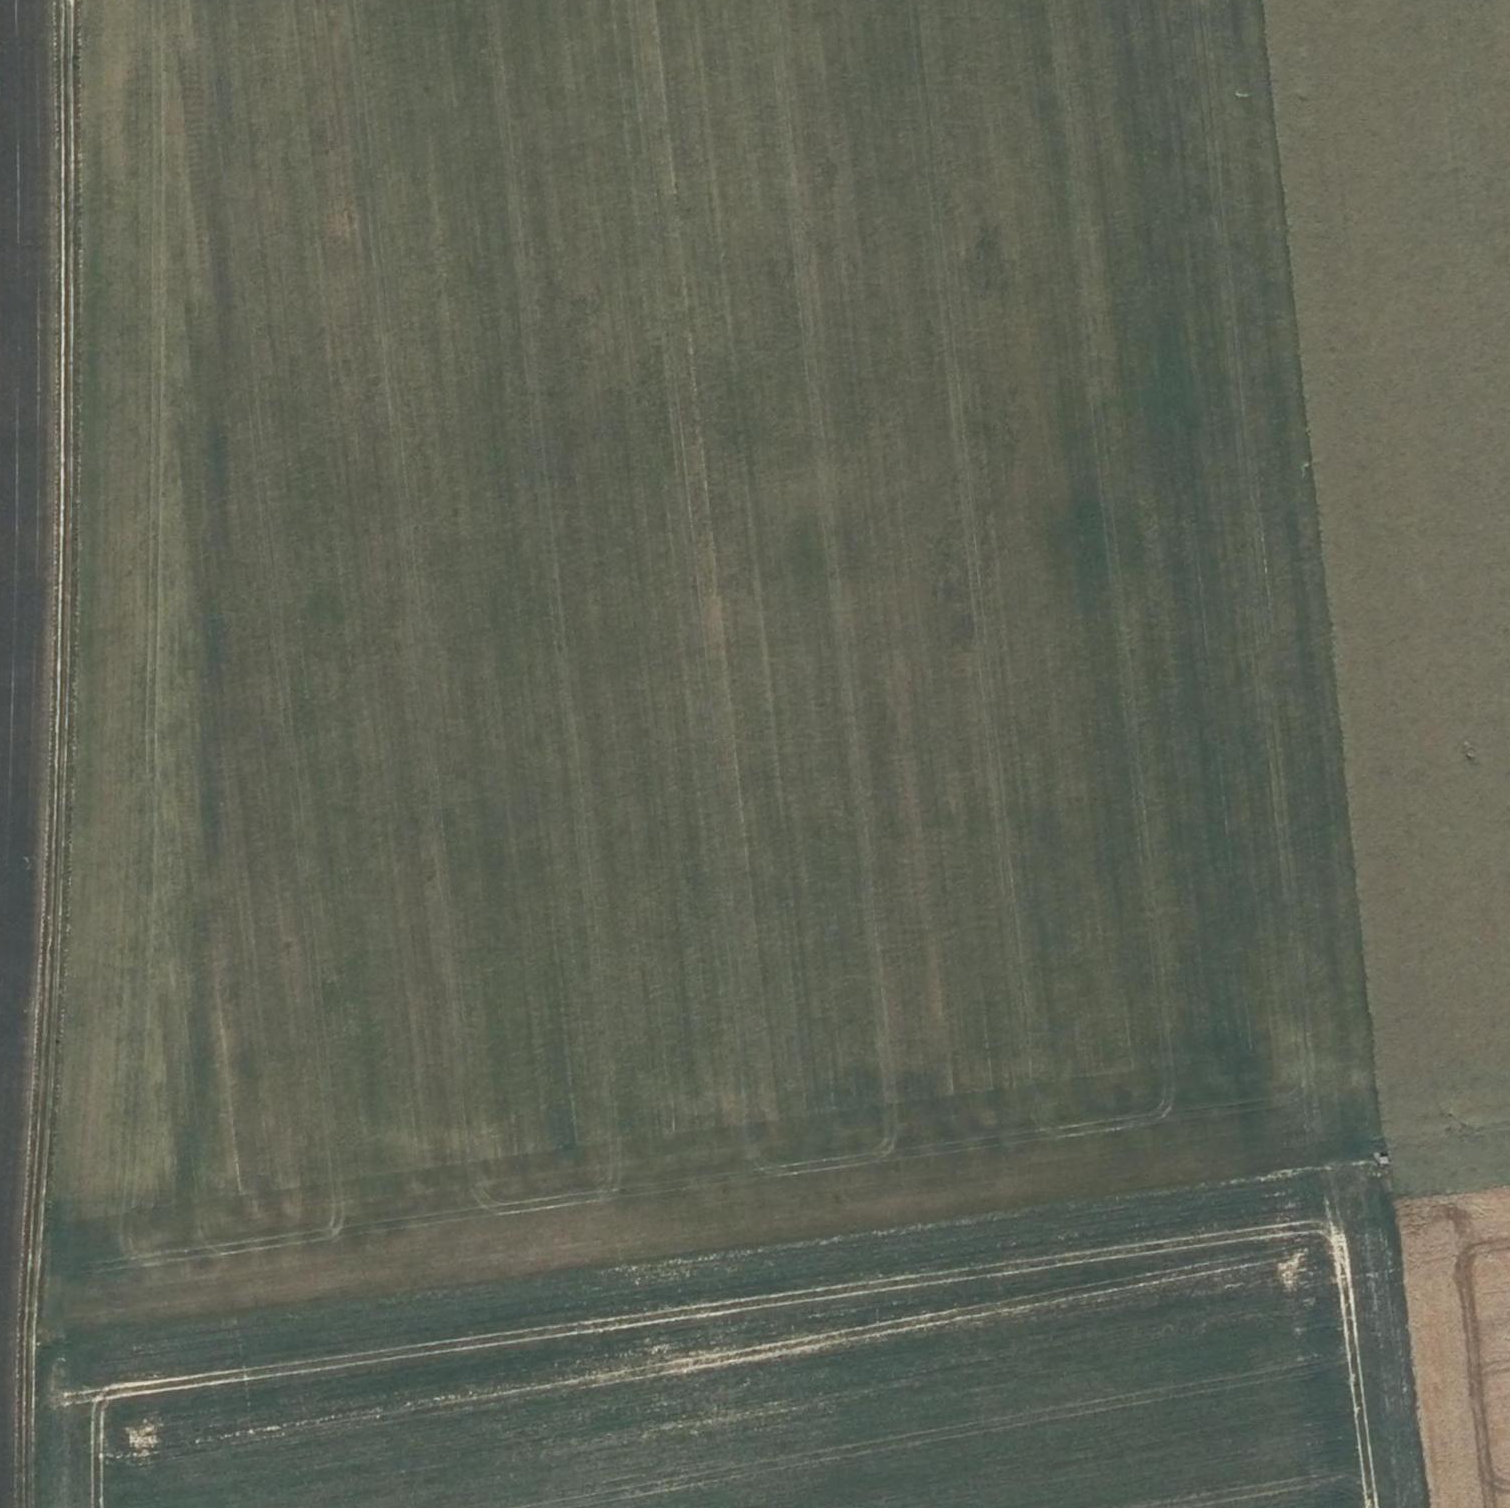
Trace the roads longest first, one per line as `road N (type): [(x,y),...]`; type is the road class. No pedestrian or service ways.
road 1 (track): [(67,0),(66,593),(25,1340),(29,1507)]

